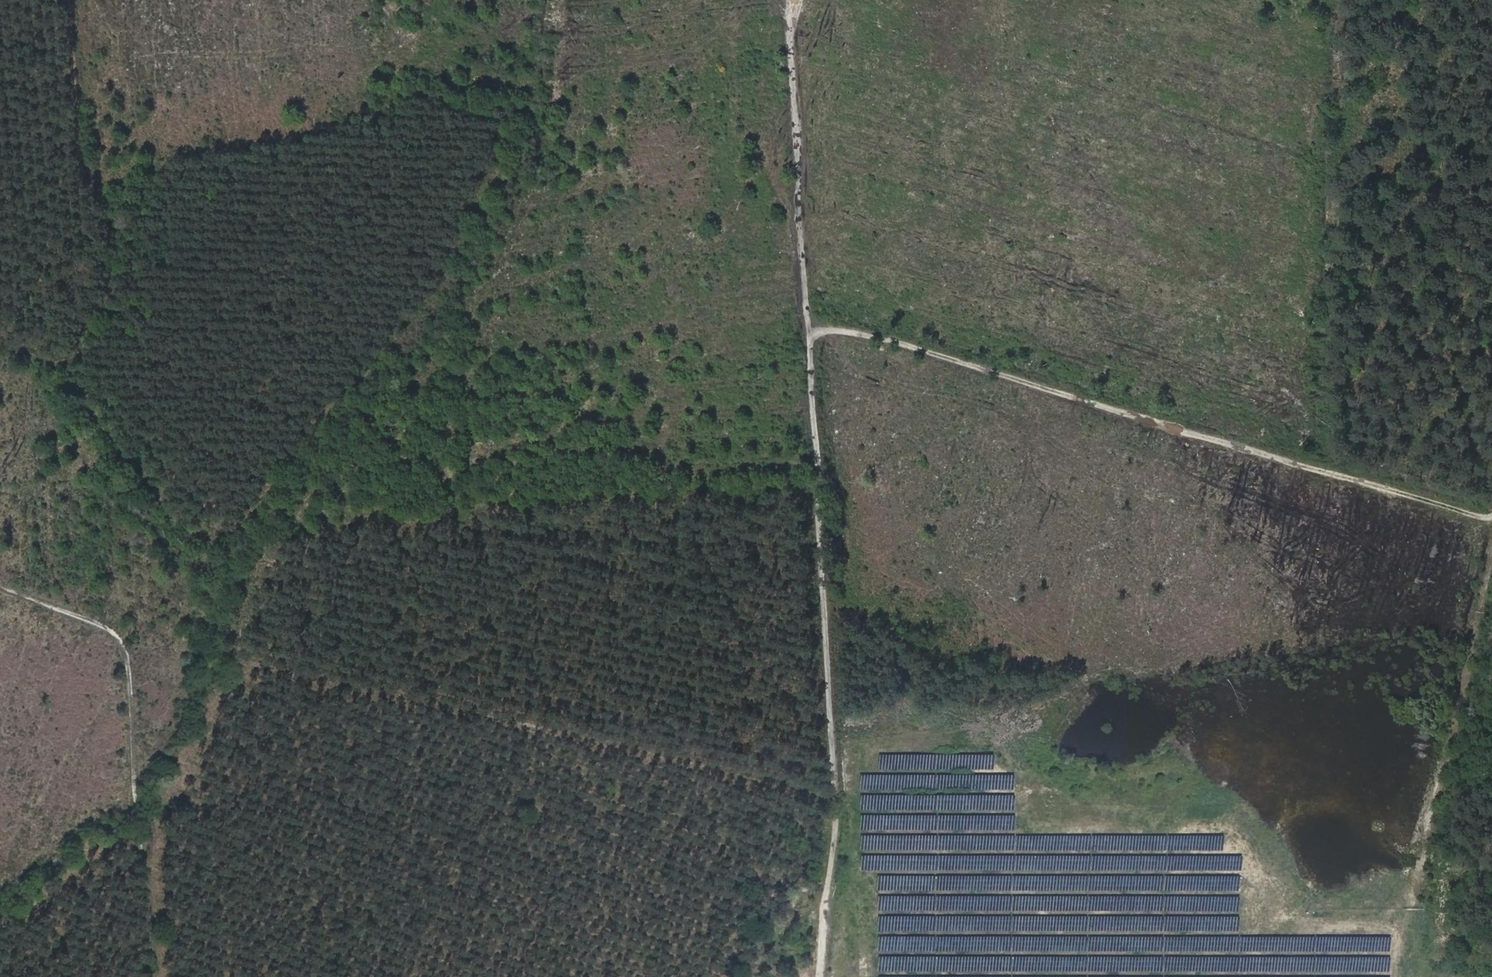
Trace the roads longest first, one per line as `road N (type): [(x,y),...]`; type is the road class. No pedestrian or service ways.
road 1 (track): [(789,0),(835,771),(818,976)]
road 2 (track): [(1491,507),(1468,512),(806,321)]
road 3 (track): [(152,976),(122,646),(95,622),(0,587)]

